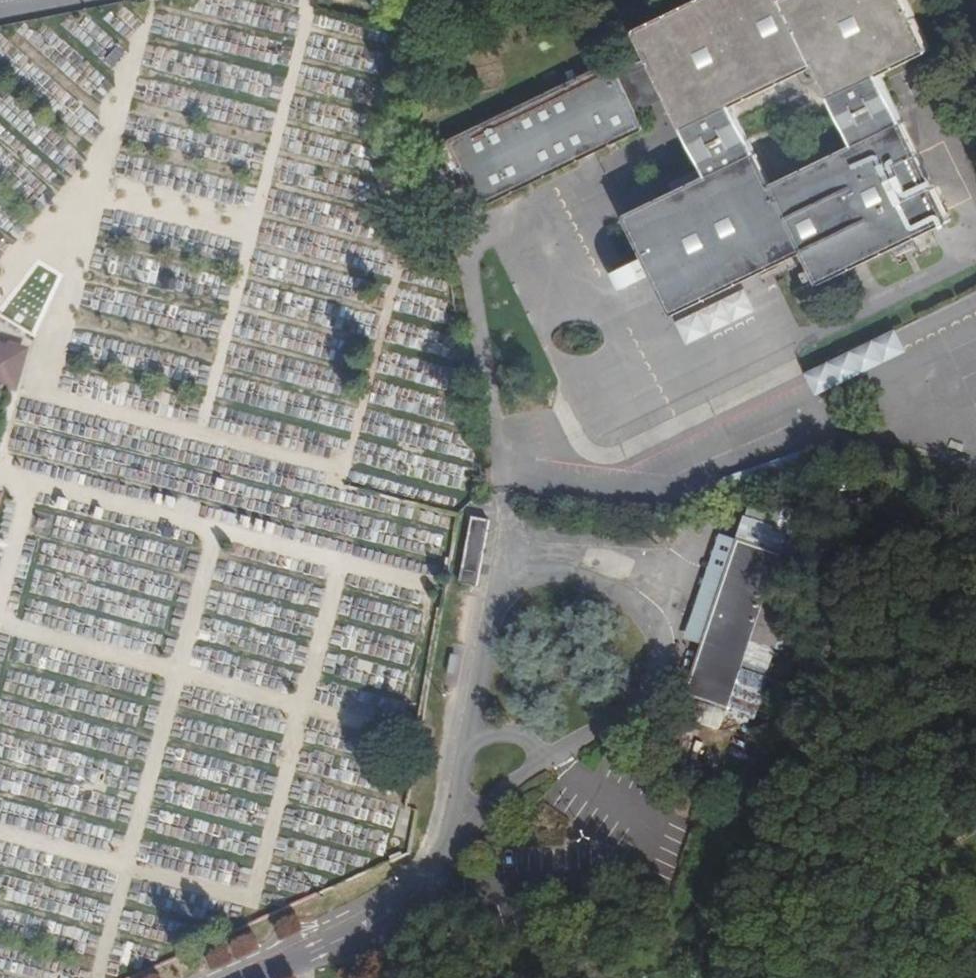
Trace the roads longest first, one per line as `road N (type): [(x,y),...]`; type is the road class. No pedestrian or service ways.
road 1 (residential): [(451,841),(505,787),(635,708),(662,655),(654,621),(612,592),(558,572),(516,581),(493,608),(470,733)]
road 2 (residential): [(241,977),(414,893),(451,841)]

